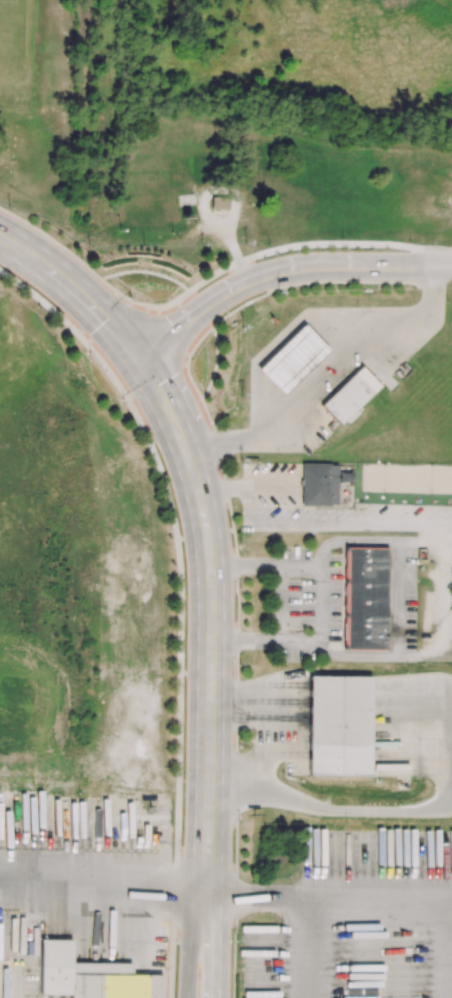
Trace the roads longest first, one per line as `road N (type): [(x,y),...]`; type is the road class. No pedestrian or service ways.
road 1 (secondary): [(207,836),(220,780),(220,541),(197,447),(145,352)]
road 2 (secondary): [(127,366),(161,428),(189,511),(207,836)]
road 3 (secondary): [(127,366),(216,299),(268,275),(317,266),(442,265)]
road 4 (secondary): [(145,352),(78,277),(0,224)]
road 5 (secondary): [(0,255),(74,308),(127,366)]
road 6 (secondary): [(206,997),(207,836)]

